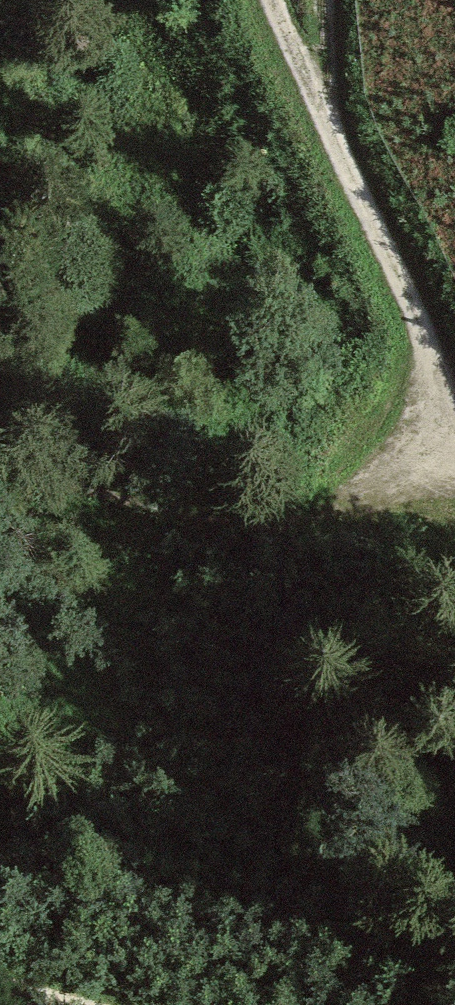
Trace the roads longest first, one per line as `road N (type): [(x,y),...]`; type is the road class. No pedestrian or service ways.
road 1 (track): [(324,126),(420,332),(429,376),(425,419),(403,465),(362,499),(314,515),(245,516),(0,457)]
road 2 (track): [(278,0),(324,126)]

